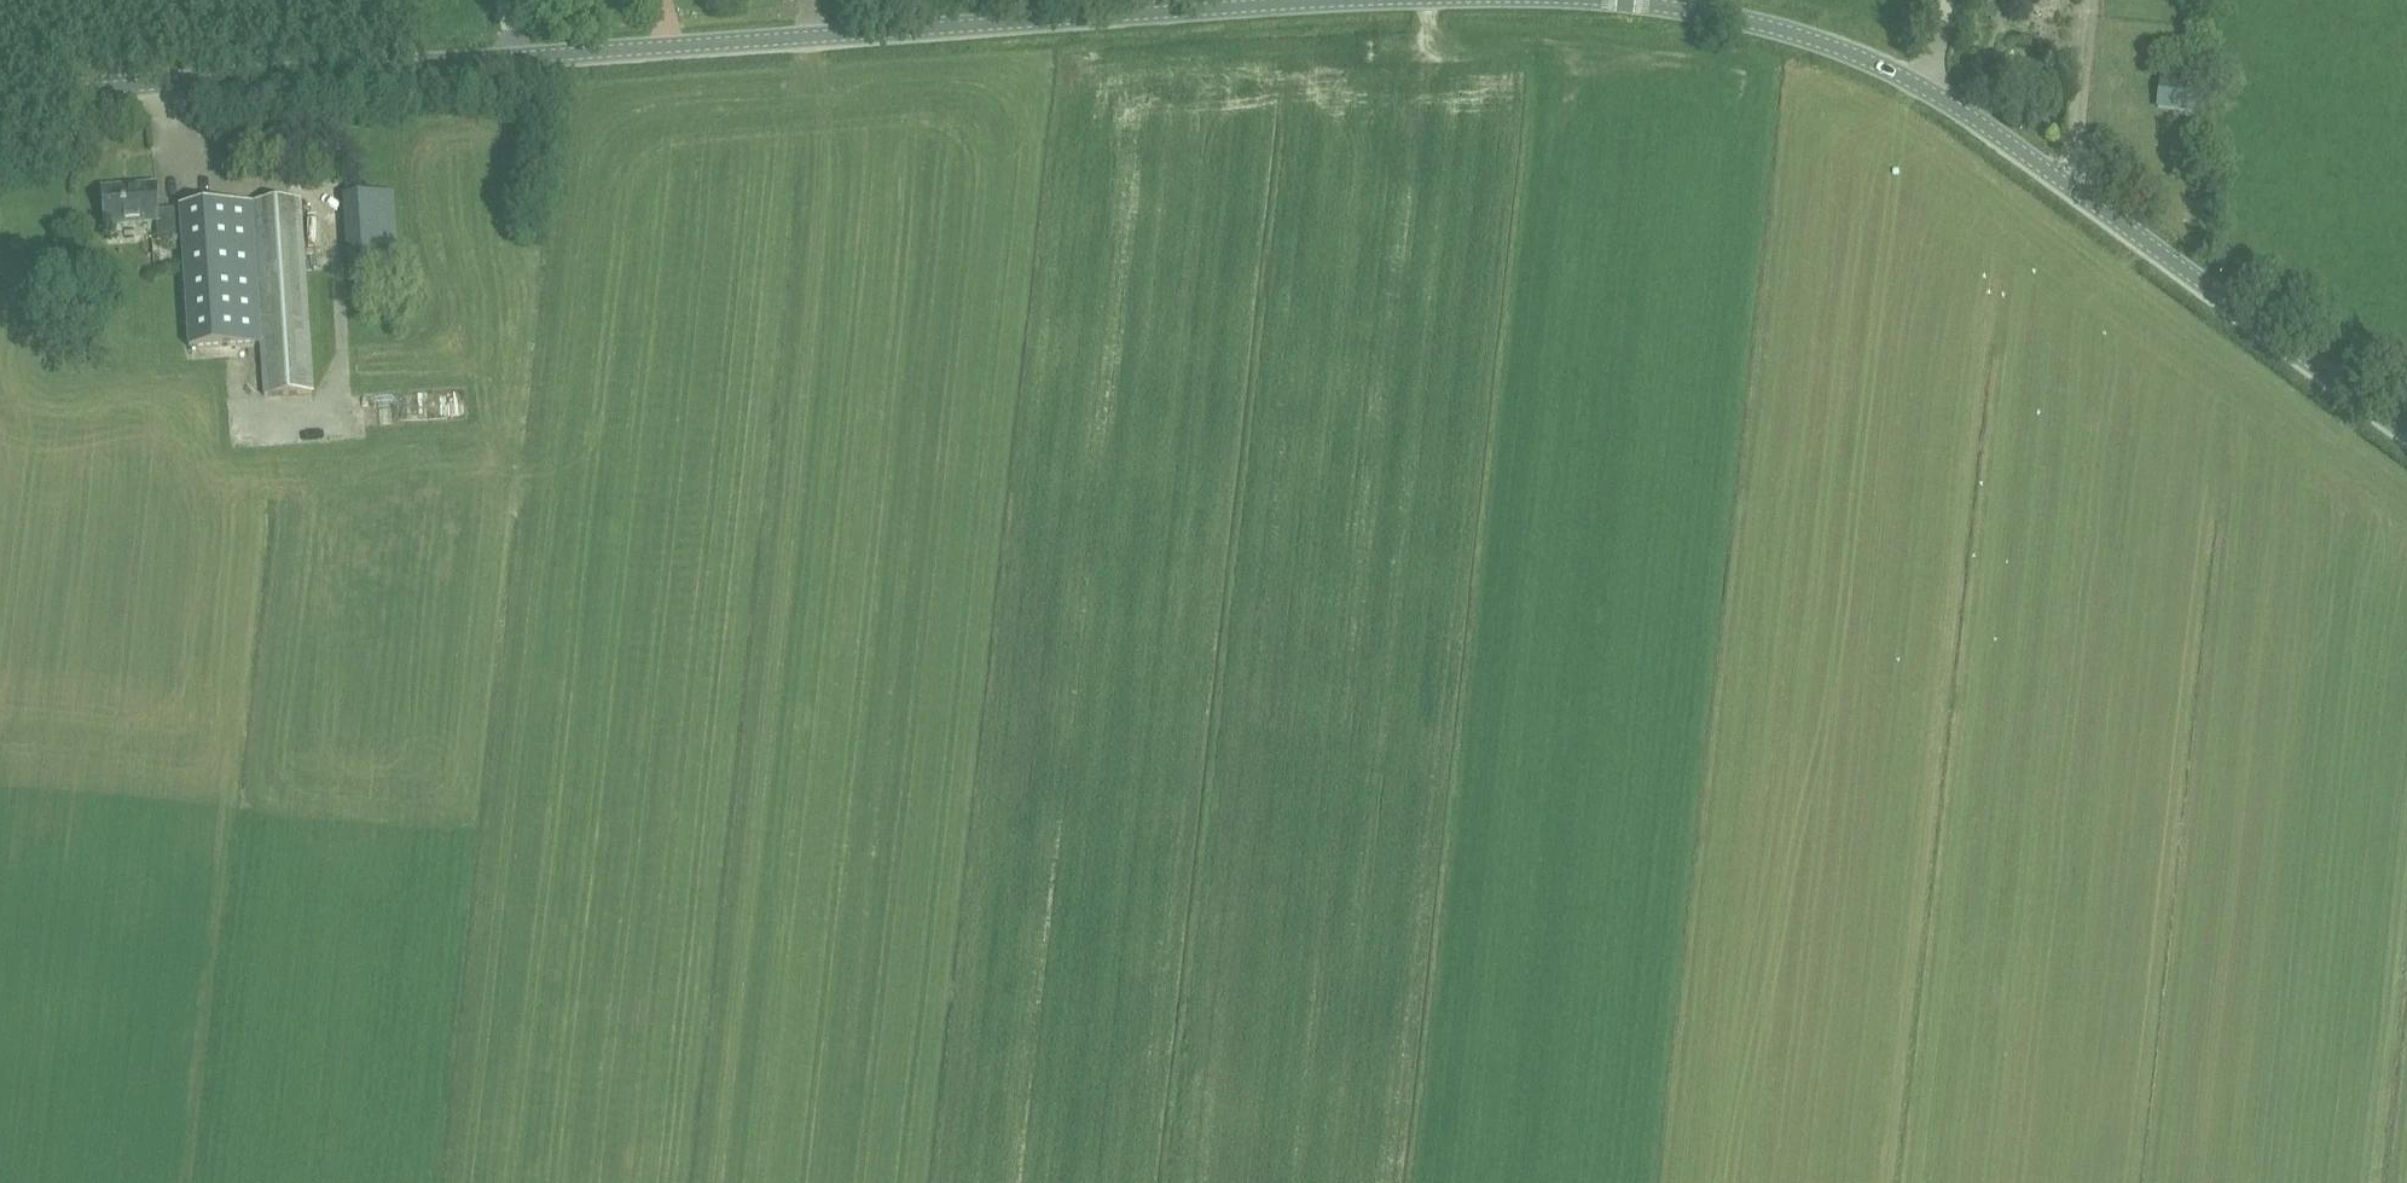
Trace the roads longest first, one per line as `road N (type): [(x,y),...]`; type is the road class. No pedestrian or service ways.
road 1 (tertiary): [(1338,0),(0,97)]
road 2 (tertiary): [(2406,431),(1918,85),(1790,32),(1619,0)]

